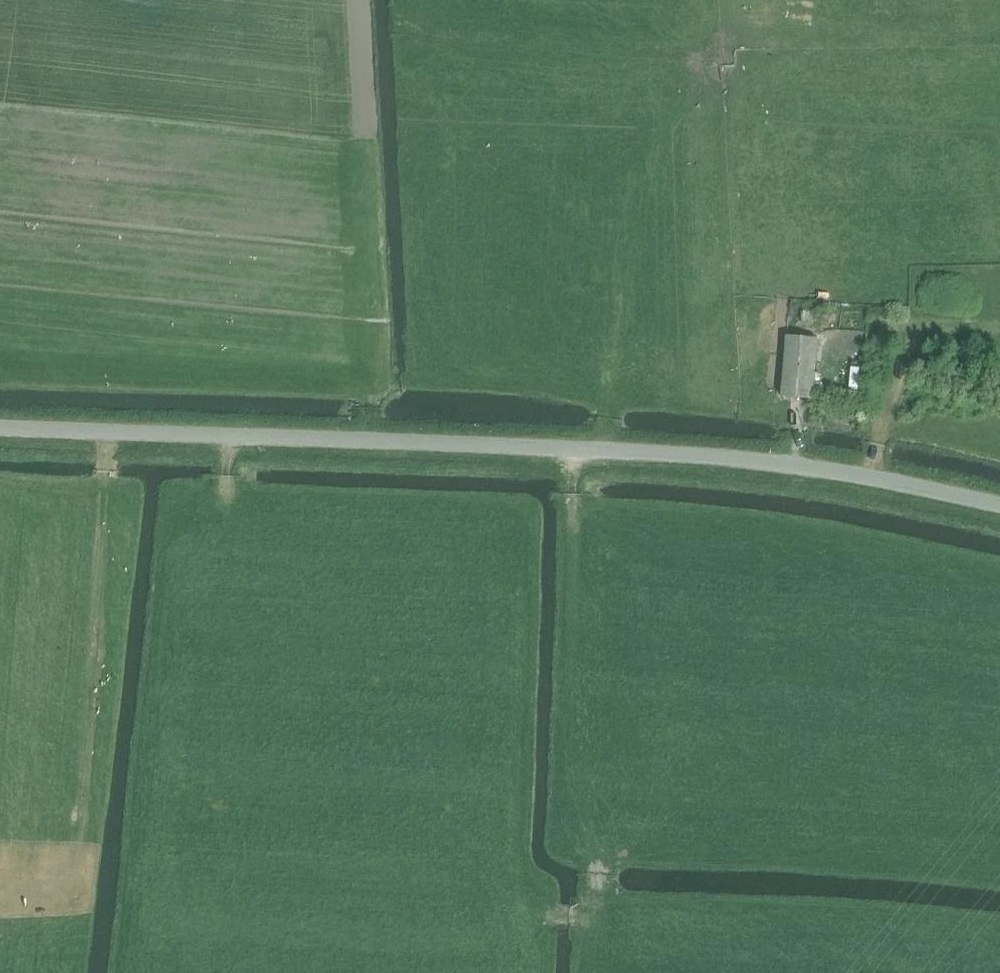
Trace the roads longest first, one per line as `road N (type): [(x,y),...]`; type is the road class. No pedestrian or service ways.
road 1 (tertiary): [(999,507),(831,474),(653,453),(0,427)]

